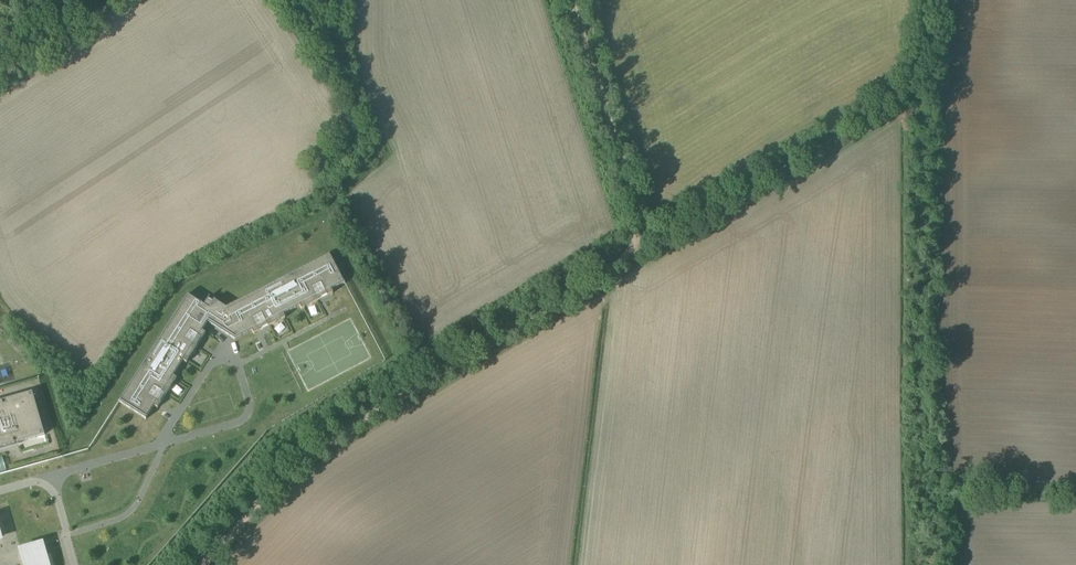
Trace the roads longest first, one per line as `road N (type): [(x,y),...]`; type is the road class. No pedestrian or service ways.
road 1 (track): [(571,0),(639,236),(623,260),(322,450),(206,564)]
road 2 (track): [(623,260),(909,98),(921,75),(929,0)]
road 3 (track): [(0,73),(111,0)]

